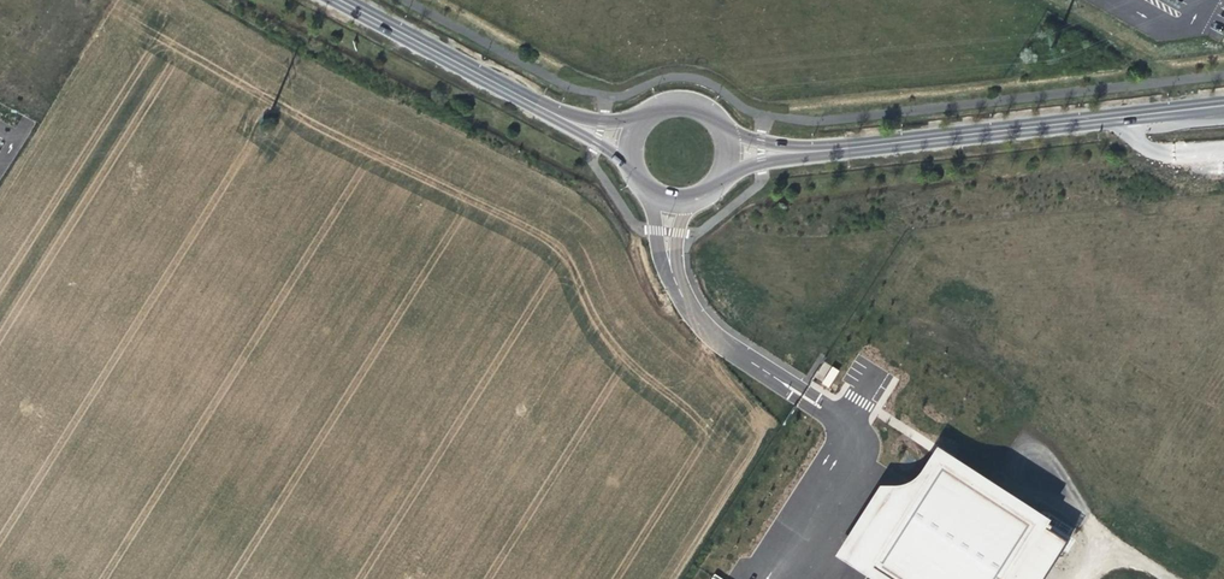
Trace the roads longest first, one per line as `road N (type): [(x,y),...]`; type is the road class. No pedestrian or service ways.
road 1 (unclassified): [(640,422),(0,87)]
road 2 (tertiary): [(804,152),(1220,104)]
road 3 (unclassified): [(182,578),(130,549),(78,499),(50,468),(0,385)]
road 4 (tertiary): [(339,0),(550,112)]
road 5 (unclassified): [(640,422),(561,526),(485,578)]
road 6 (unclassified): [(674,279),(640,422)]

